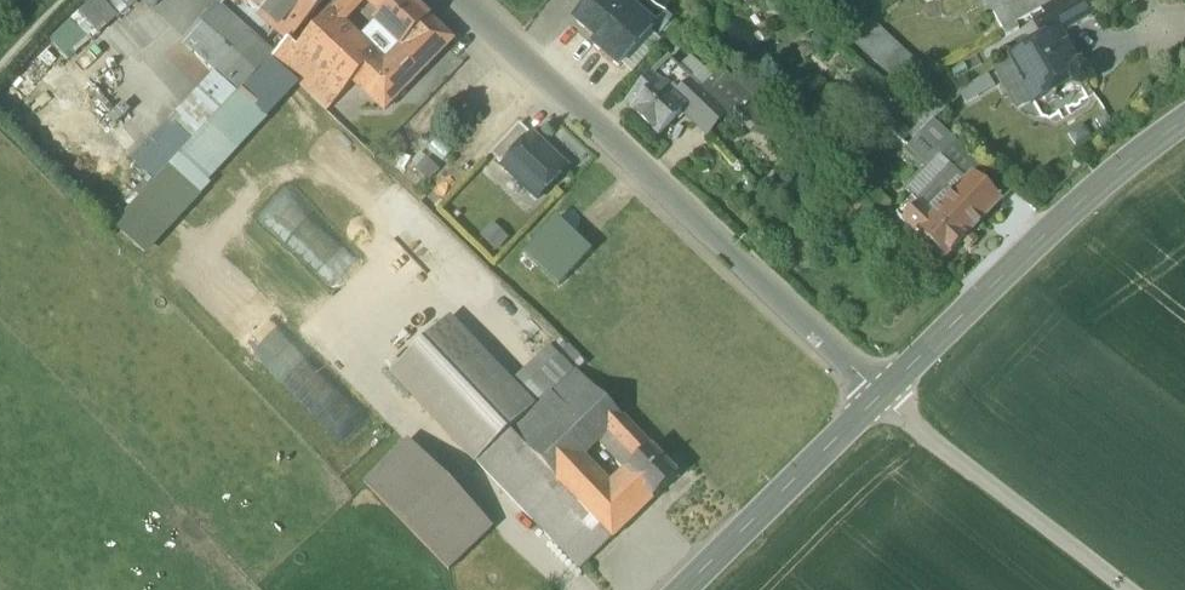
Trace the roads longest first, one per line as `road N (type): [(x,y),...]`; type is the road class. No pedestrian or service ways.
road 1 (residential): [(879,402),(451,0)]
road 2 (secondary): [(1184,128),(1072,218),(879,402)]
road 3 (secondary): [(692,589),(879,402)]

